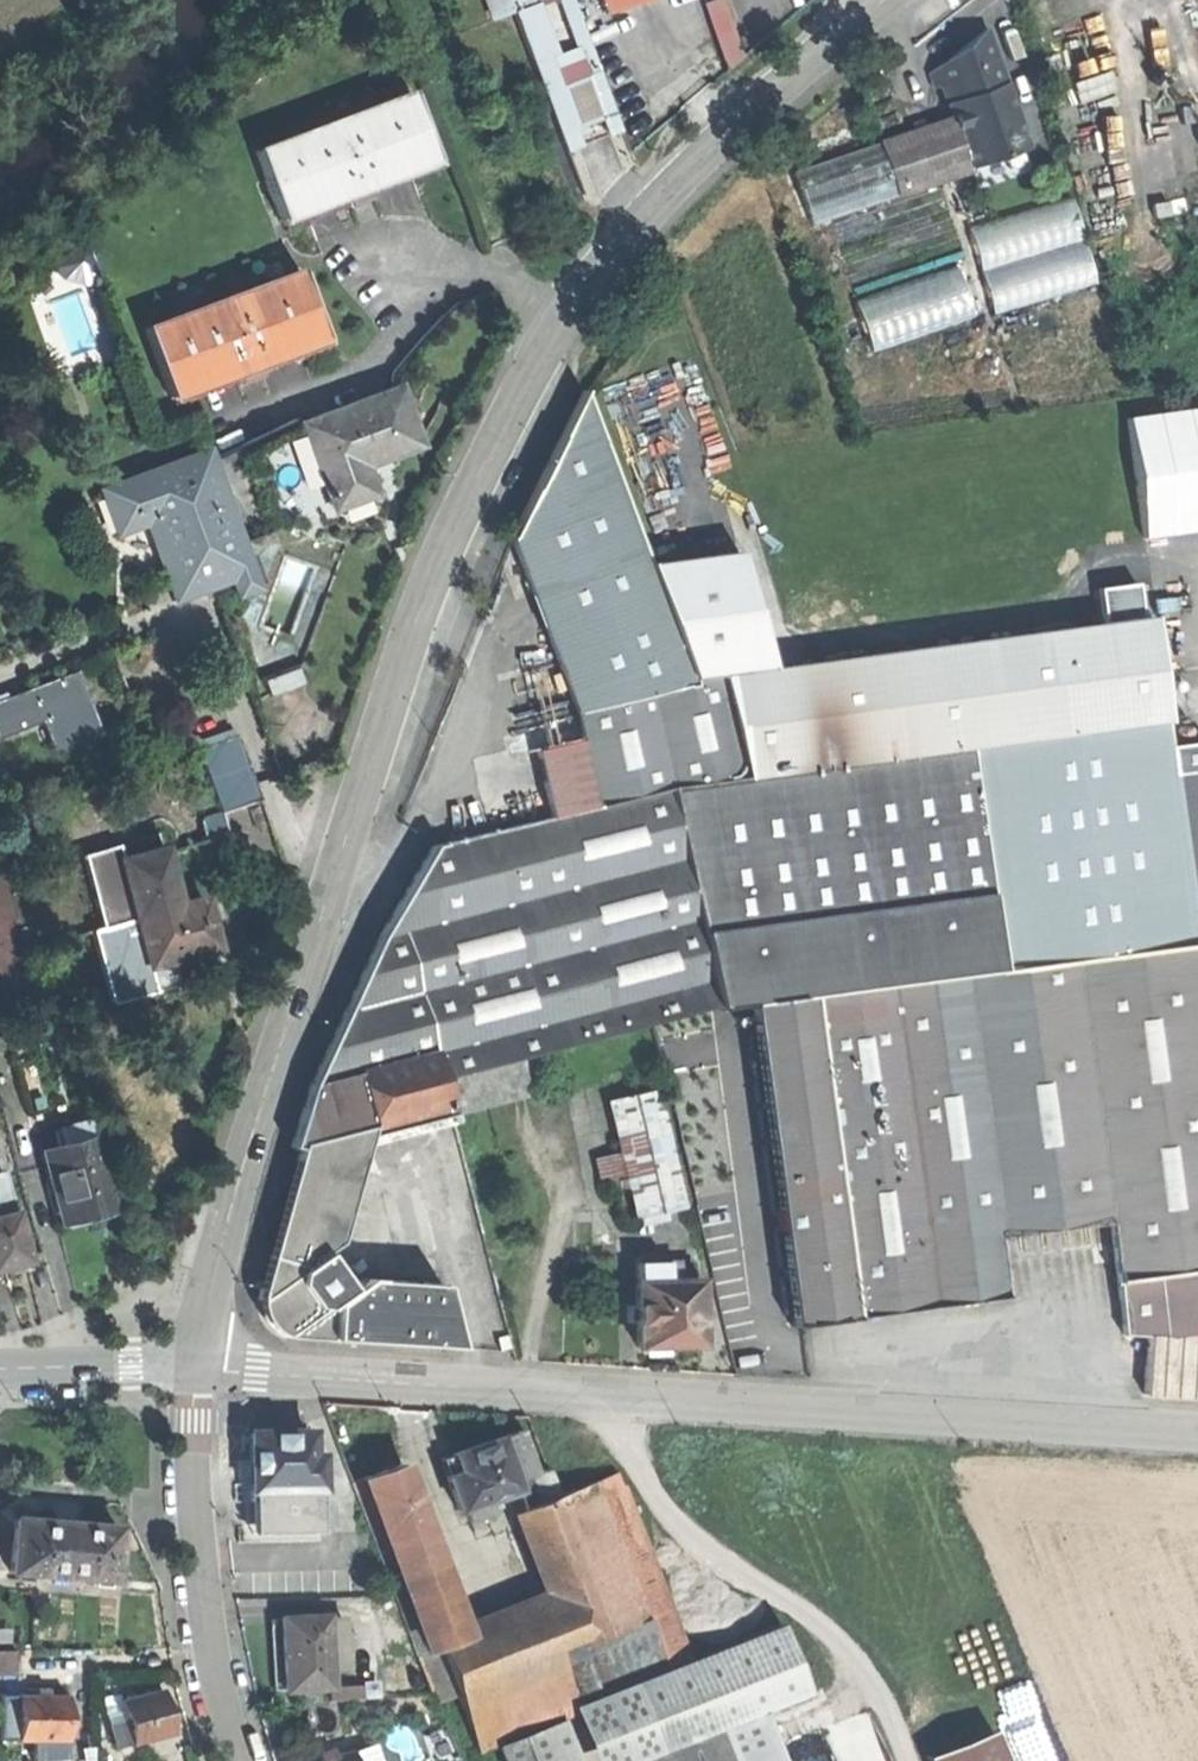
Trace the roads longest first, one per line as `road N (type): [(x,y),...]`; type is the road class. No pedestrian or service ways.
road 1 (secondary): [(883,0),(653,206),(585,285),(488,455),(423,597),(248,1145),(191,1367)]
road 2 (unclassified): [(1197,1437),(191,1367)]
road 3 (track): [(613,1396),(643,1472),(672,1519),(703,1551),(832,1635),(869,1676),(905,1760)]
road 4 (tertiary): [(191,1367),(201,1561),(240,1760)]
road 5 (secondary): [(191,1367),(0,1375)]

